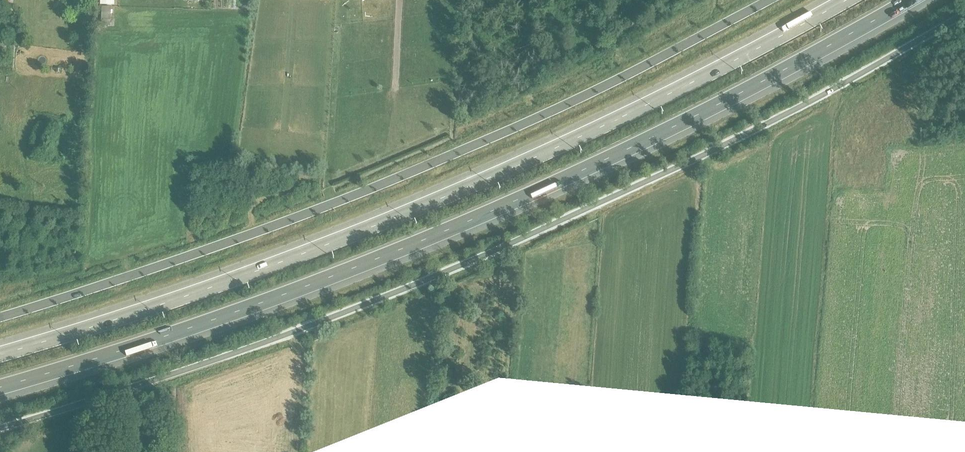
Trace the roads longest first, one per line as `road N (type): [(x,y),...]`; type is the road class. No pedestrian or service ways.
road 1 (unclassified): [(964,11),(646,187),(395,293),(0,427)]
road 2 (motorway): [(0,387),(243,310),(533,194),(777,75),(908,0)]
road 3 (motorway): [(845,0),(574,140),(372,227),(0,354)]
road 4 (tertiary): [(772,0),(616,81),(373,189),(0,321)]

